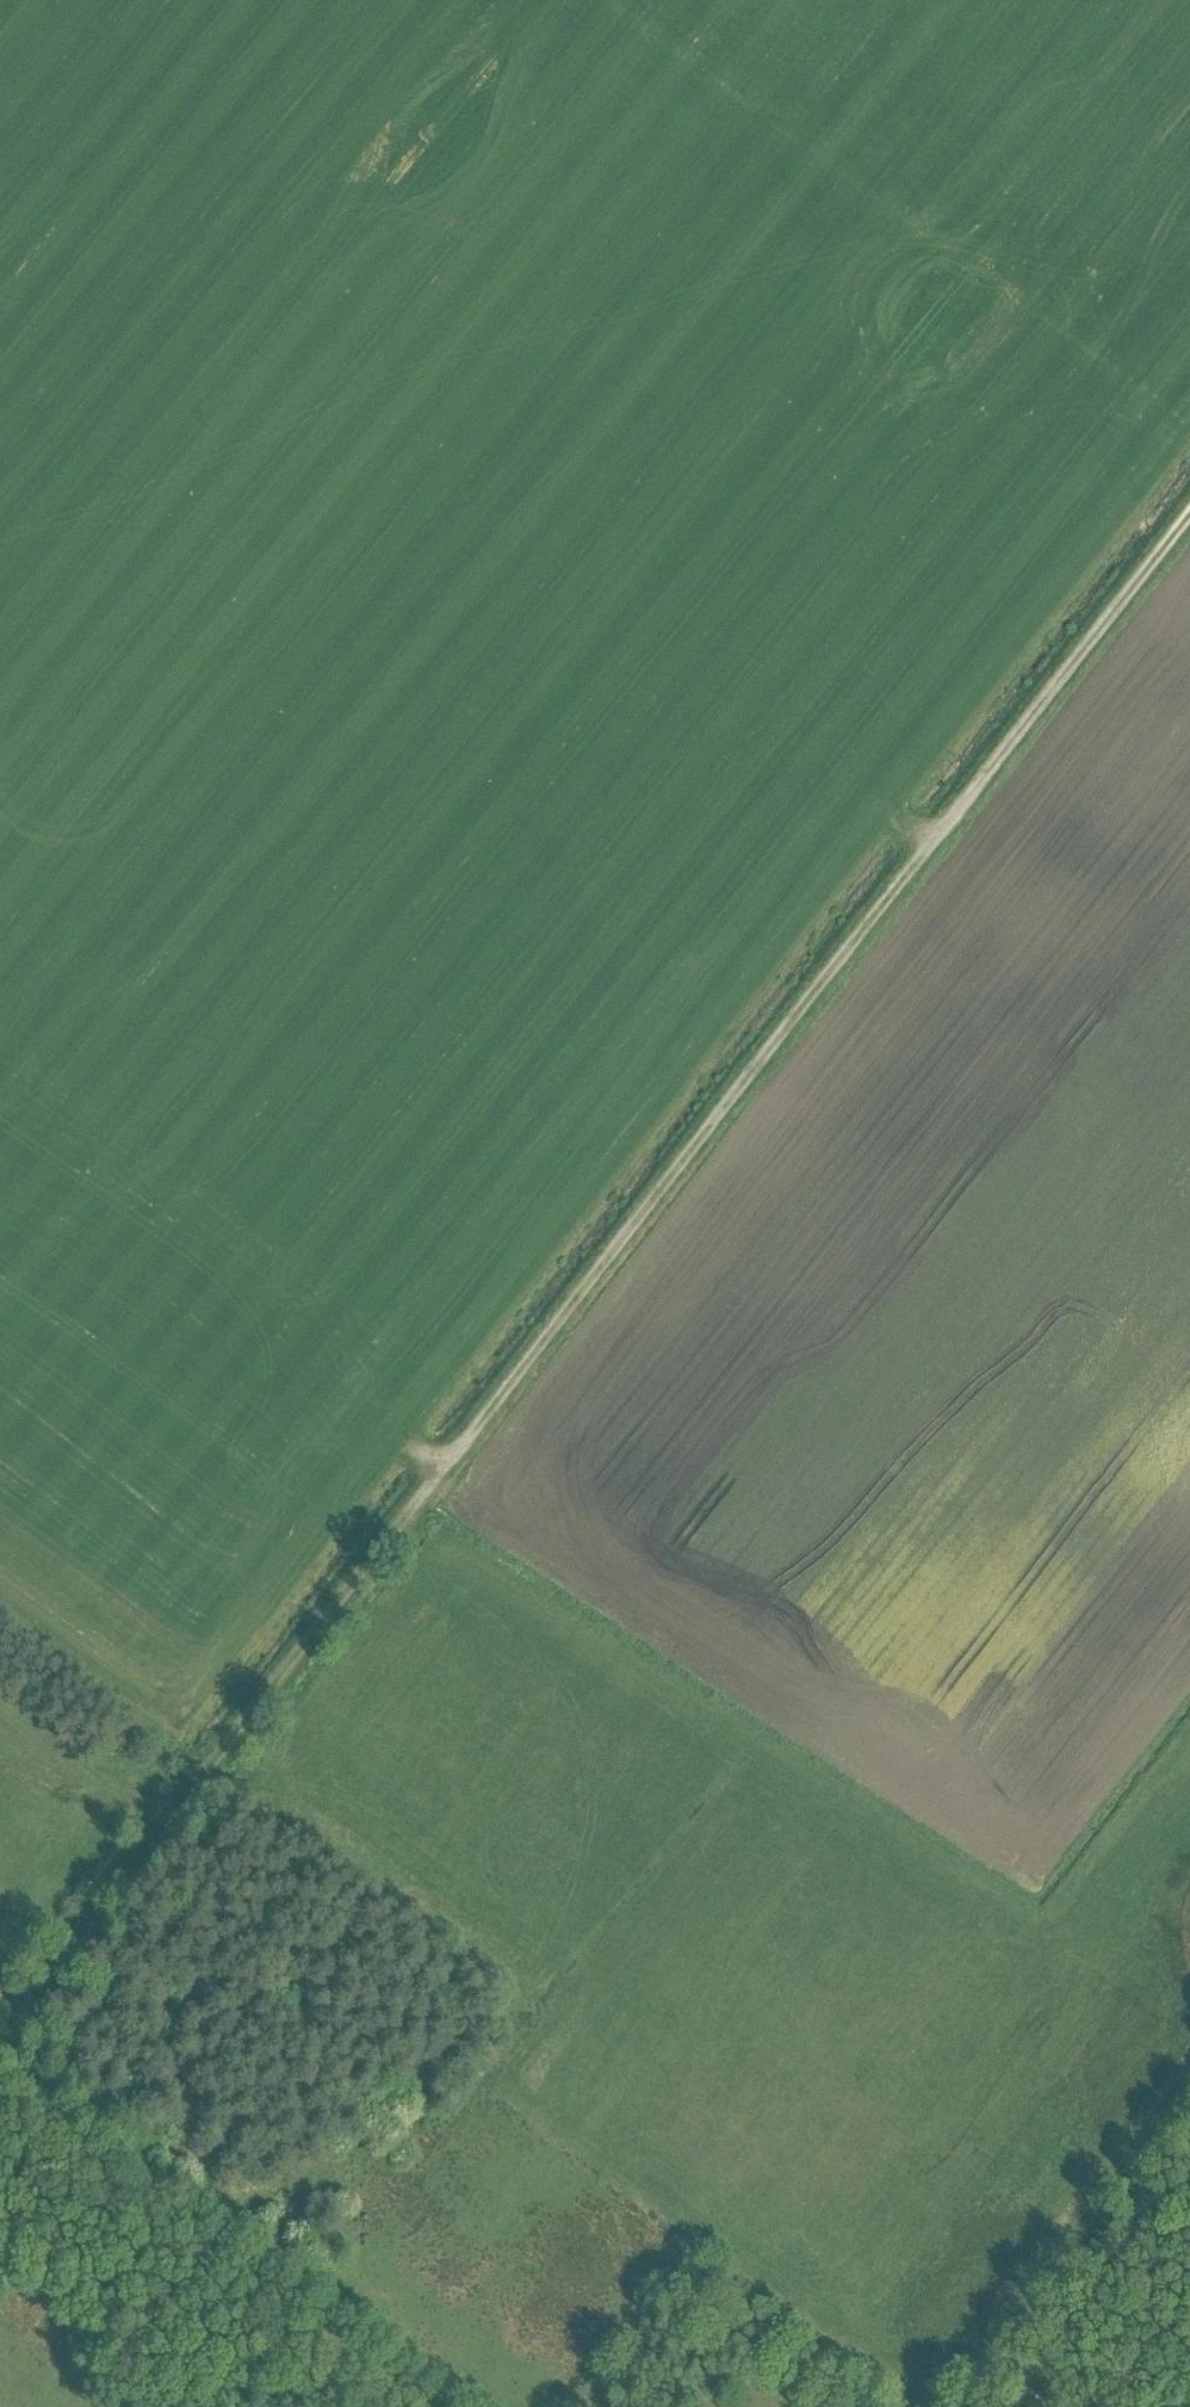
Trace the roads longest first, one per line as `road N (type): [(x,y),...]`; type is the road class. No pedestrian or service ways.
road 1 (track): [(414,1503),(0,2040)]

